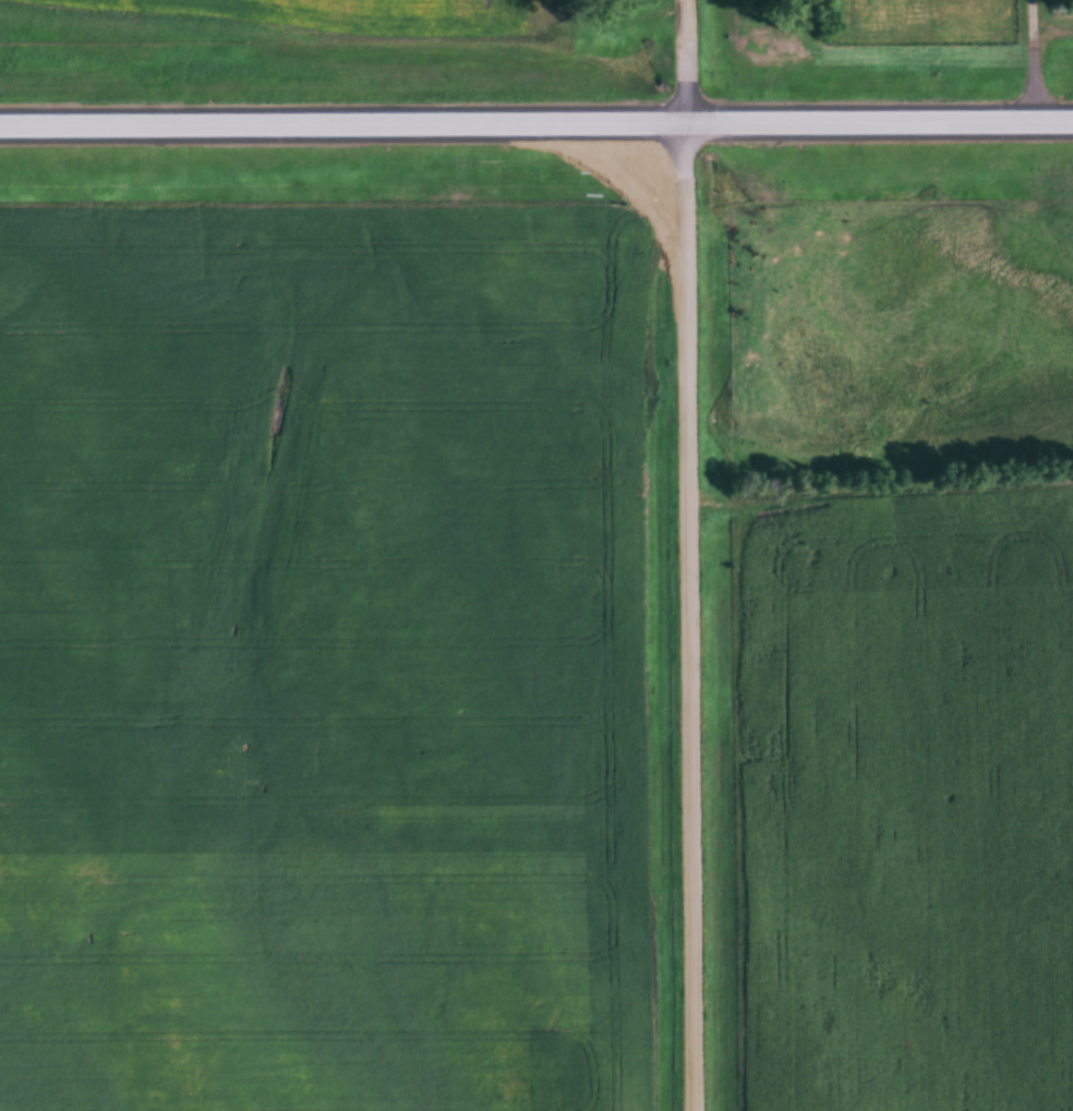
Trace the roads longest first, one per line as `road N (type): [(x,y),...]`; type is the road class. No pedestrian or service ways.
road 1 (residential): [(698,1110),(686,0)]
road 2 (primary): [(0,121),(1072,125)]
road 3 (residential): [(1034,0),(1037,125)]

